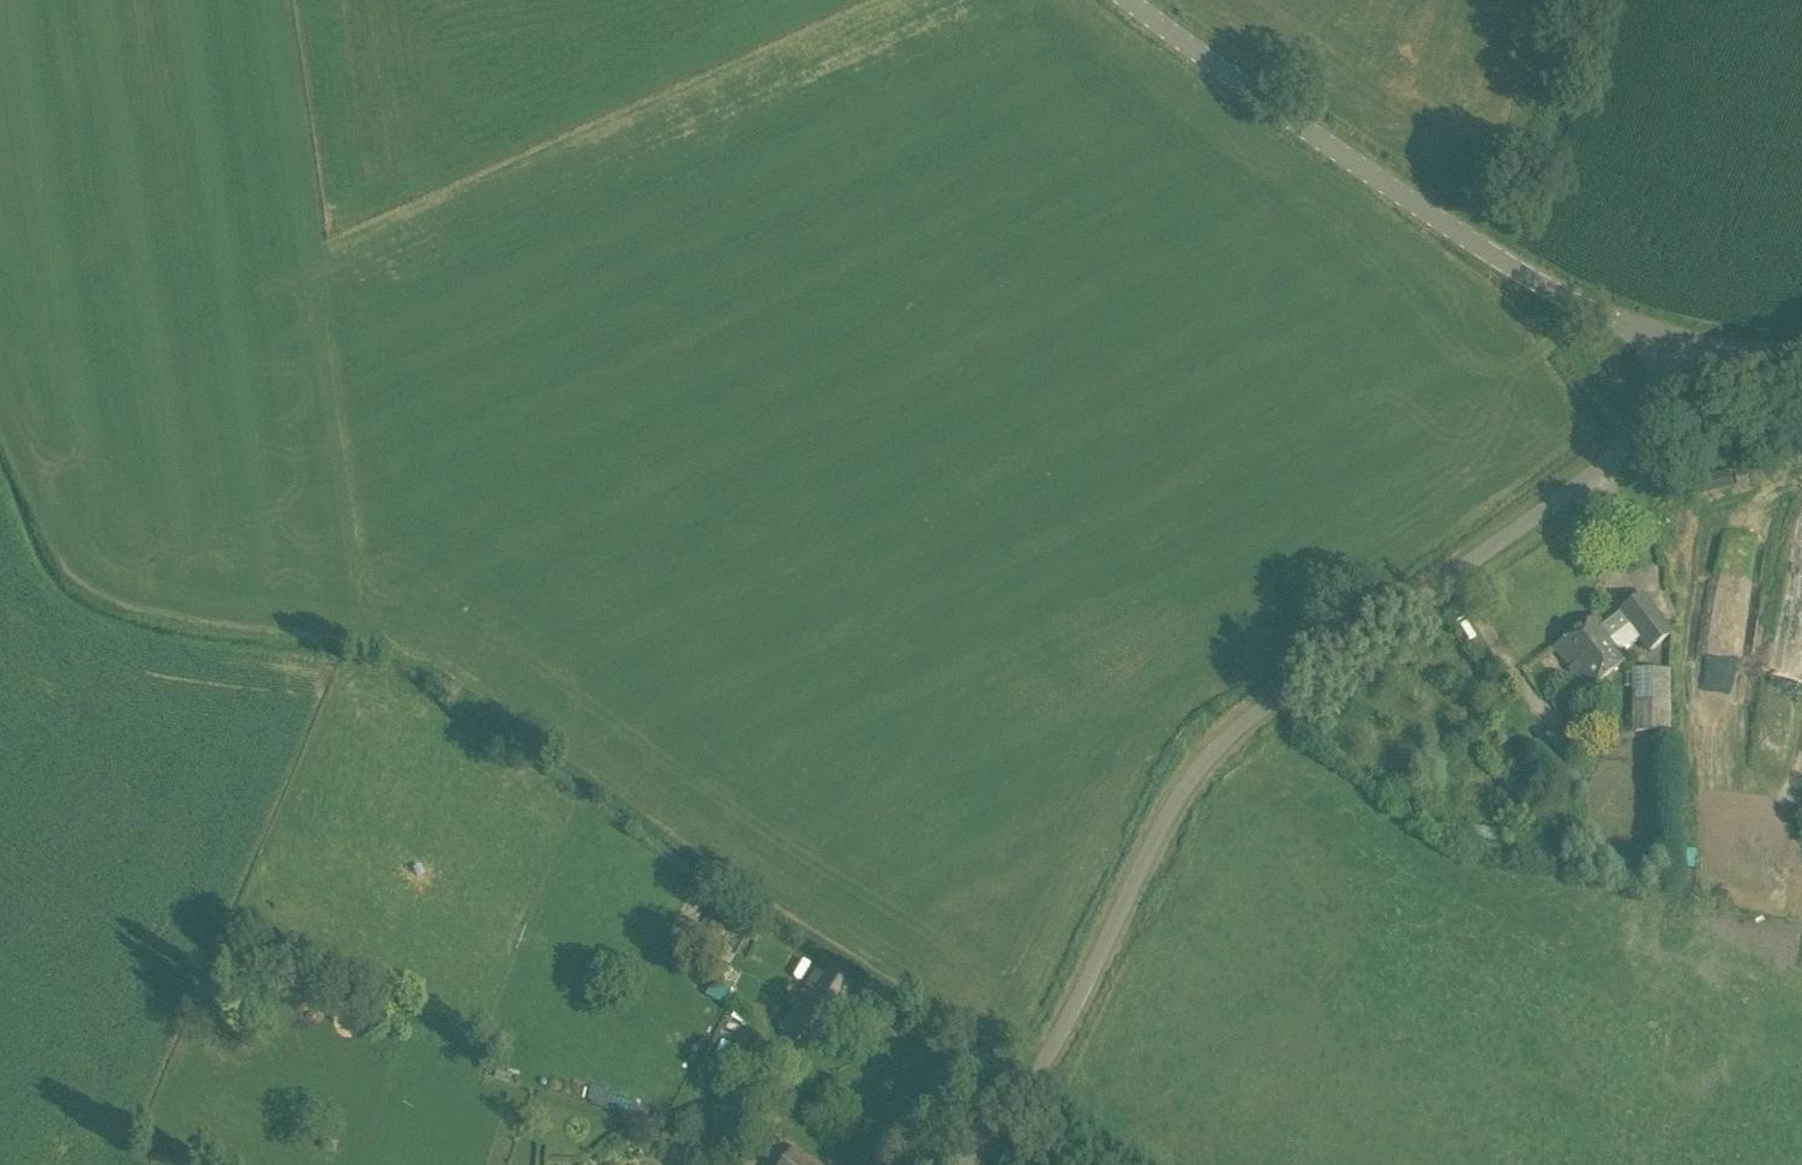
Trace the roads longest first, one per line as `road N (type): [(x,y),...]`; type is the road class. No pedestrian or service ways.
road 1 (unclassified): [(966,1164),(1032,1082),(1190,788),(1258,722),(1623,454),(1674,344)]
road 2 (unclassified): [(1674,344),(1515,269),(1125,0)]
road 3 (unclassified): [(1674,344),(1801,348)]

